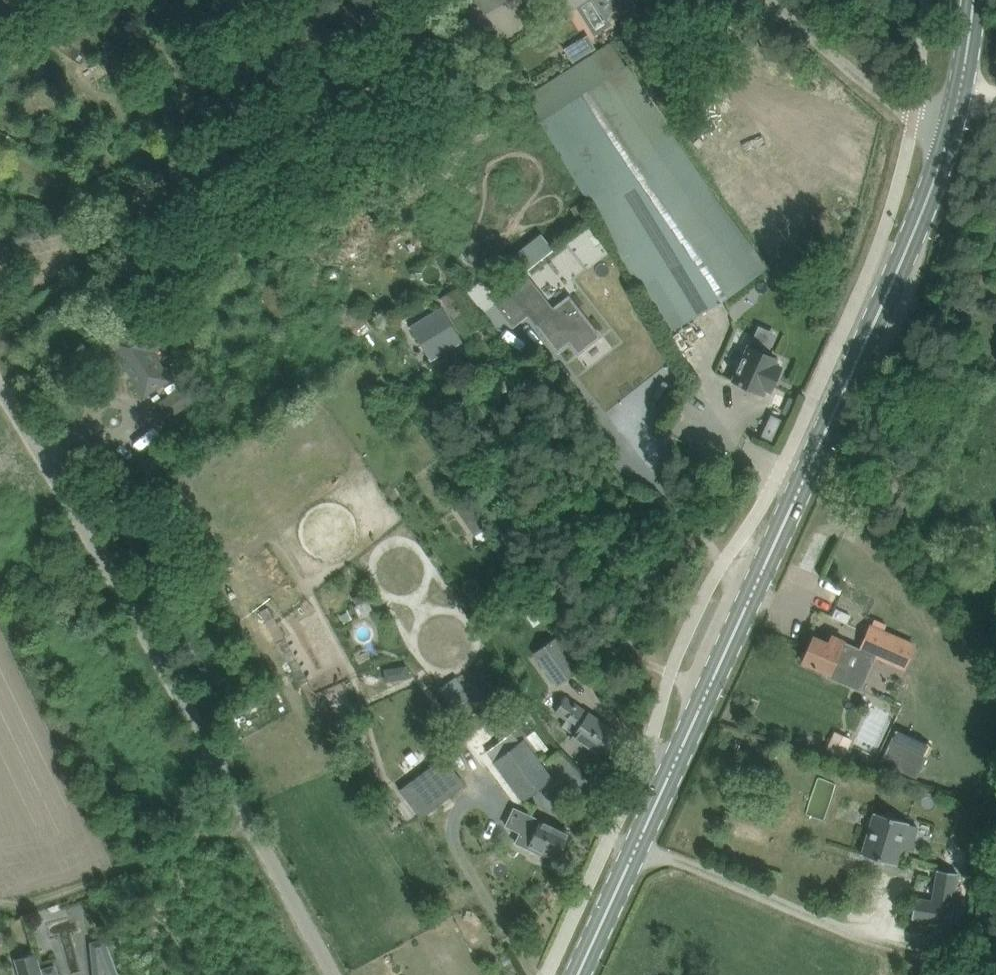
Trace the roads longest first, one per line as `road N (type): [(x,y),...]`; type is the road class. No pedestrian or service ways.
road 1 (secondary): [(576,974),(923,215),(957,106)]
road 2 (unclassified): [(333,974),(0,405)]
road 3 (track): [(0,905),(30,906),(245,816)]
road 4 (residential): [(957,106),(886,100),(765,0)]

